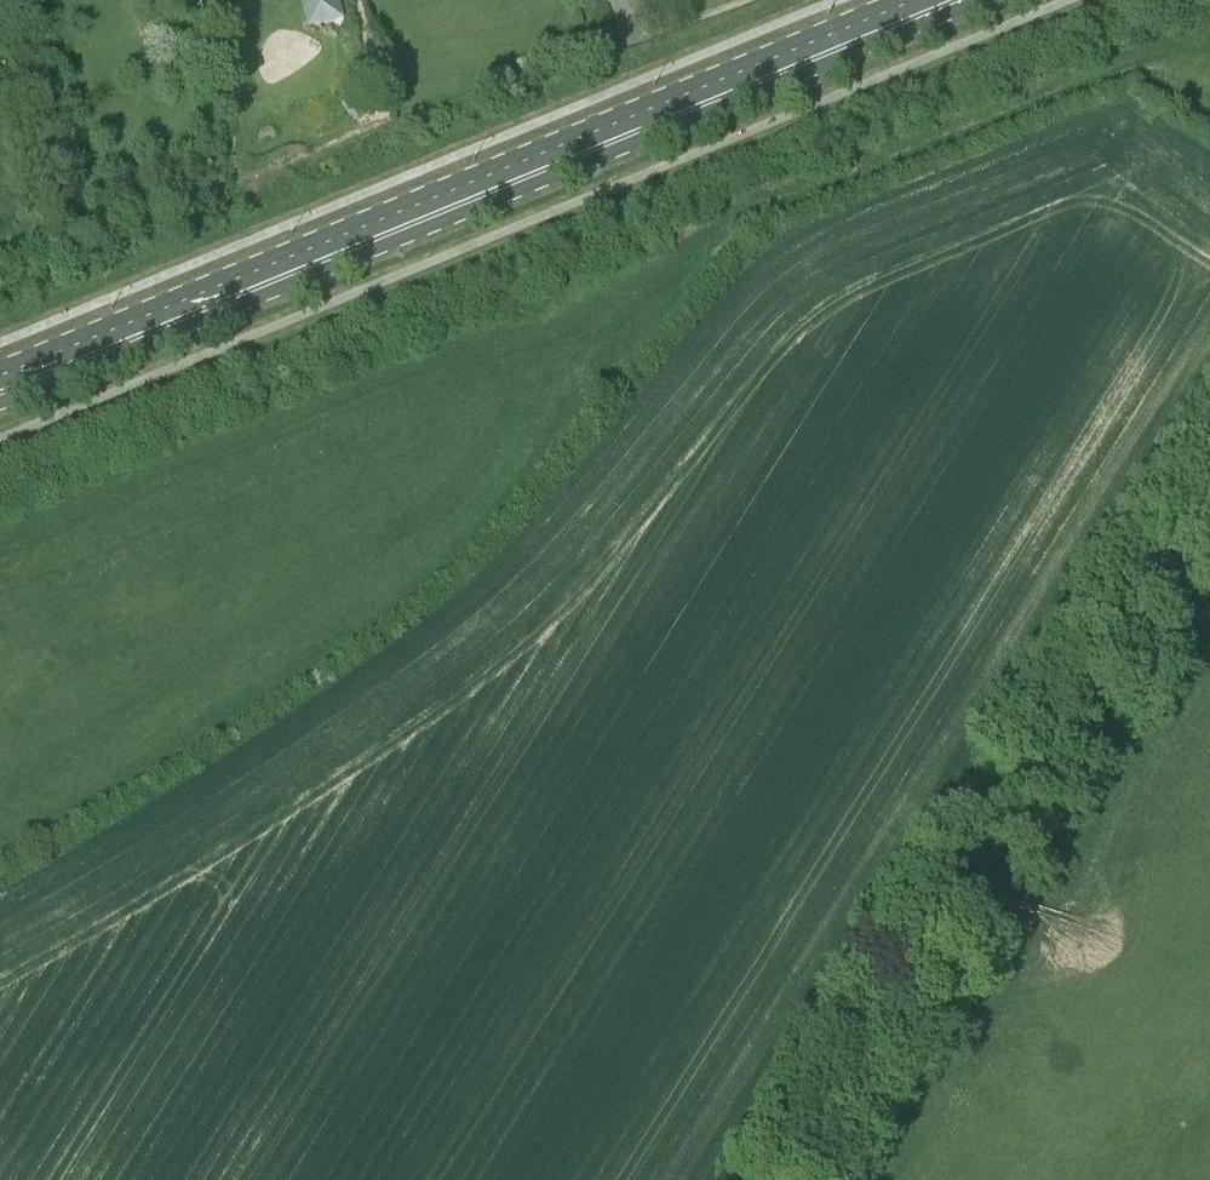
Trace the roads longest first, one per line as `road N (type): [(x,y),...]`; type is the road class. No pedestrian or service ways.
road 1 (primary): [(936,0),(0,385)]
road 2 (track): [(793,1179),(1209,509)]

